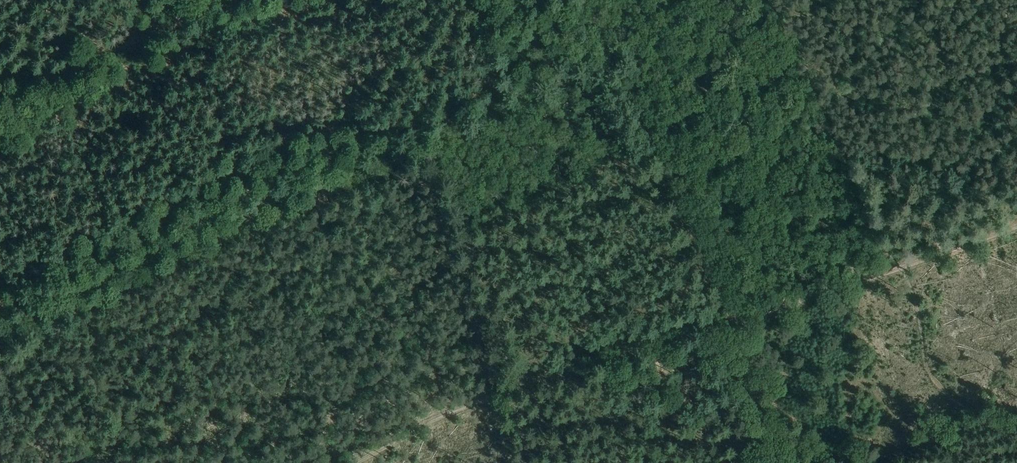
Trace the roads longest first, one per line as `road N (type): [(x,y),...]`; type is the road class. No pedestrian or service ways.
road 1 (track): [(1016,227),(498,397),(430,423),(361,462)]
road 2 (track): [(777,462),(735,321),(587,0)]

